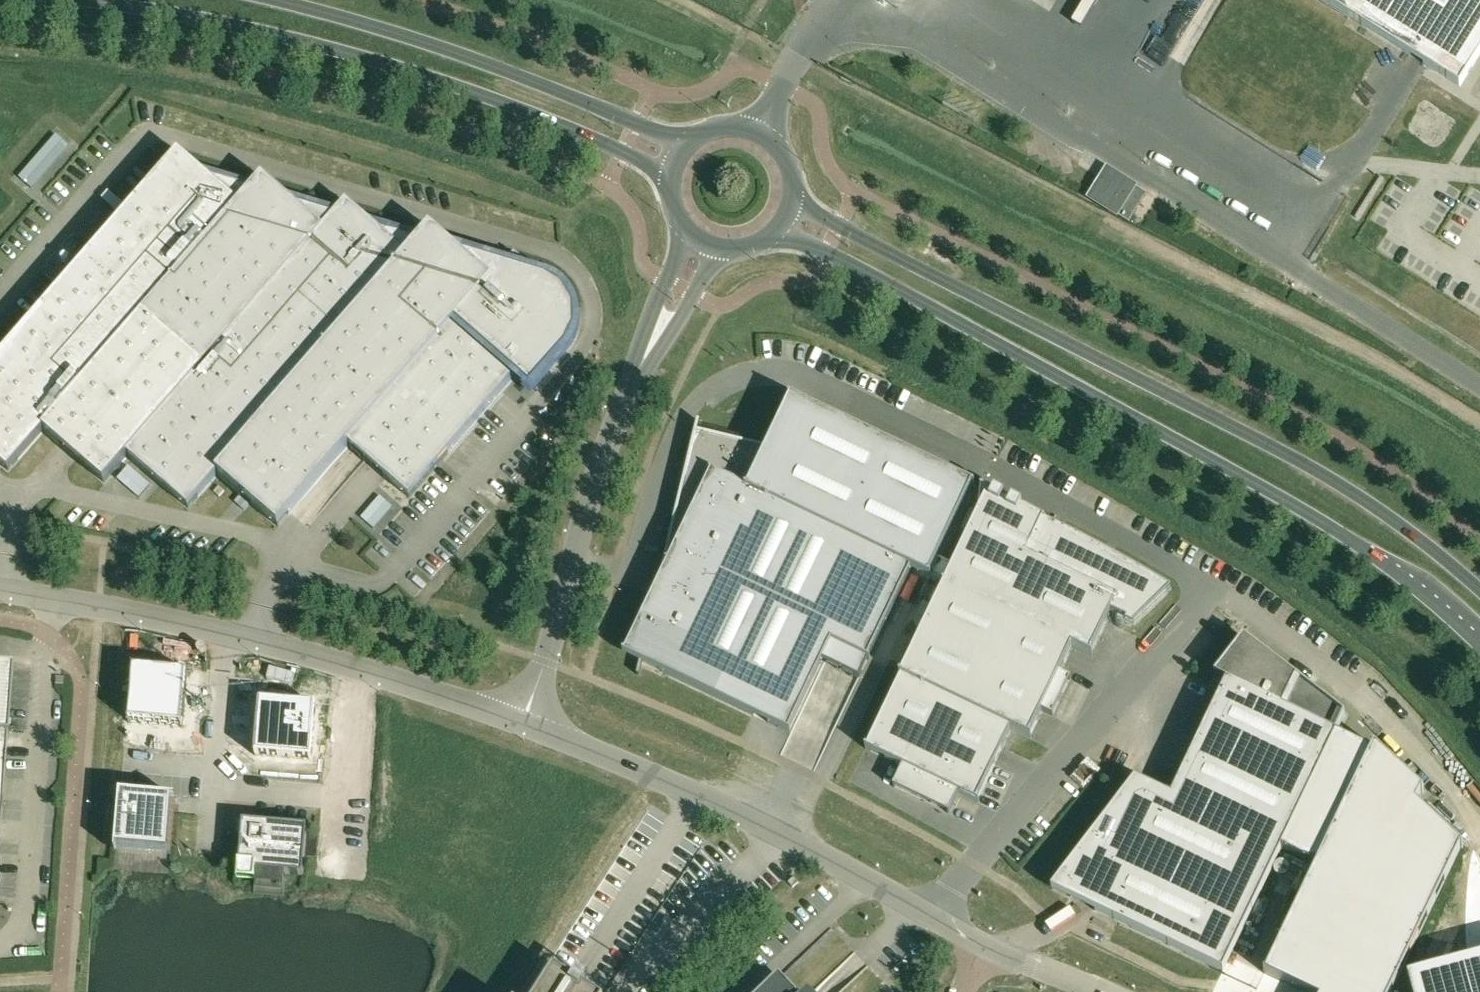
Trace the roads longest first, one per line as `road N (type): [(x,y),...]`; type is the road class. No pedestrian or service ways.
road 1 (tertiary): [(778,229),(1296,505),(1383,562),(1479,644)]
road 2 (tertiary): [(1479,589),(1312,468),(792,200)]
road 3 (tertiary): [(93,0),(391,65),(551,120),(672,174)]
road 4 (unclassified): [(0,589),(267,644),(525,723)]
road 5 (unclassified): [(525,723),(601,462),(703,242)]
road 6 (unclassified): [(984,944),(780,833),(525,723)]
road 7 (tertiary): [(688,144),(465,55),(279,0)]
road 8 (unclassified): [(1105,991),(984,944)]

